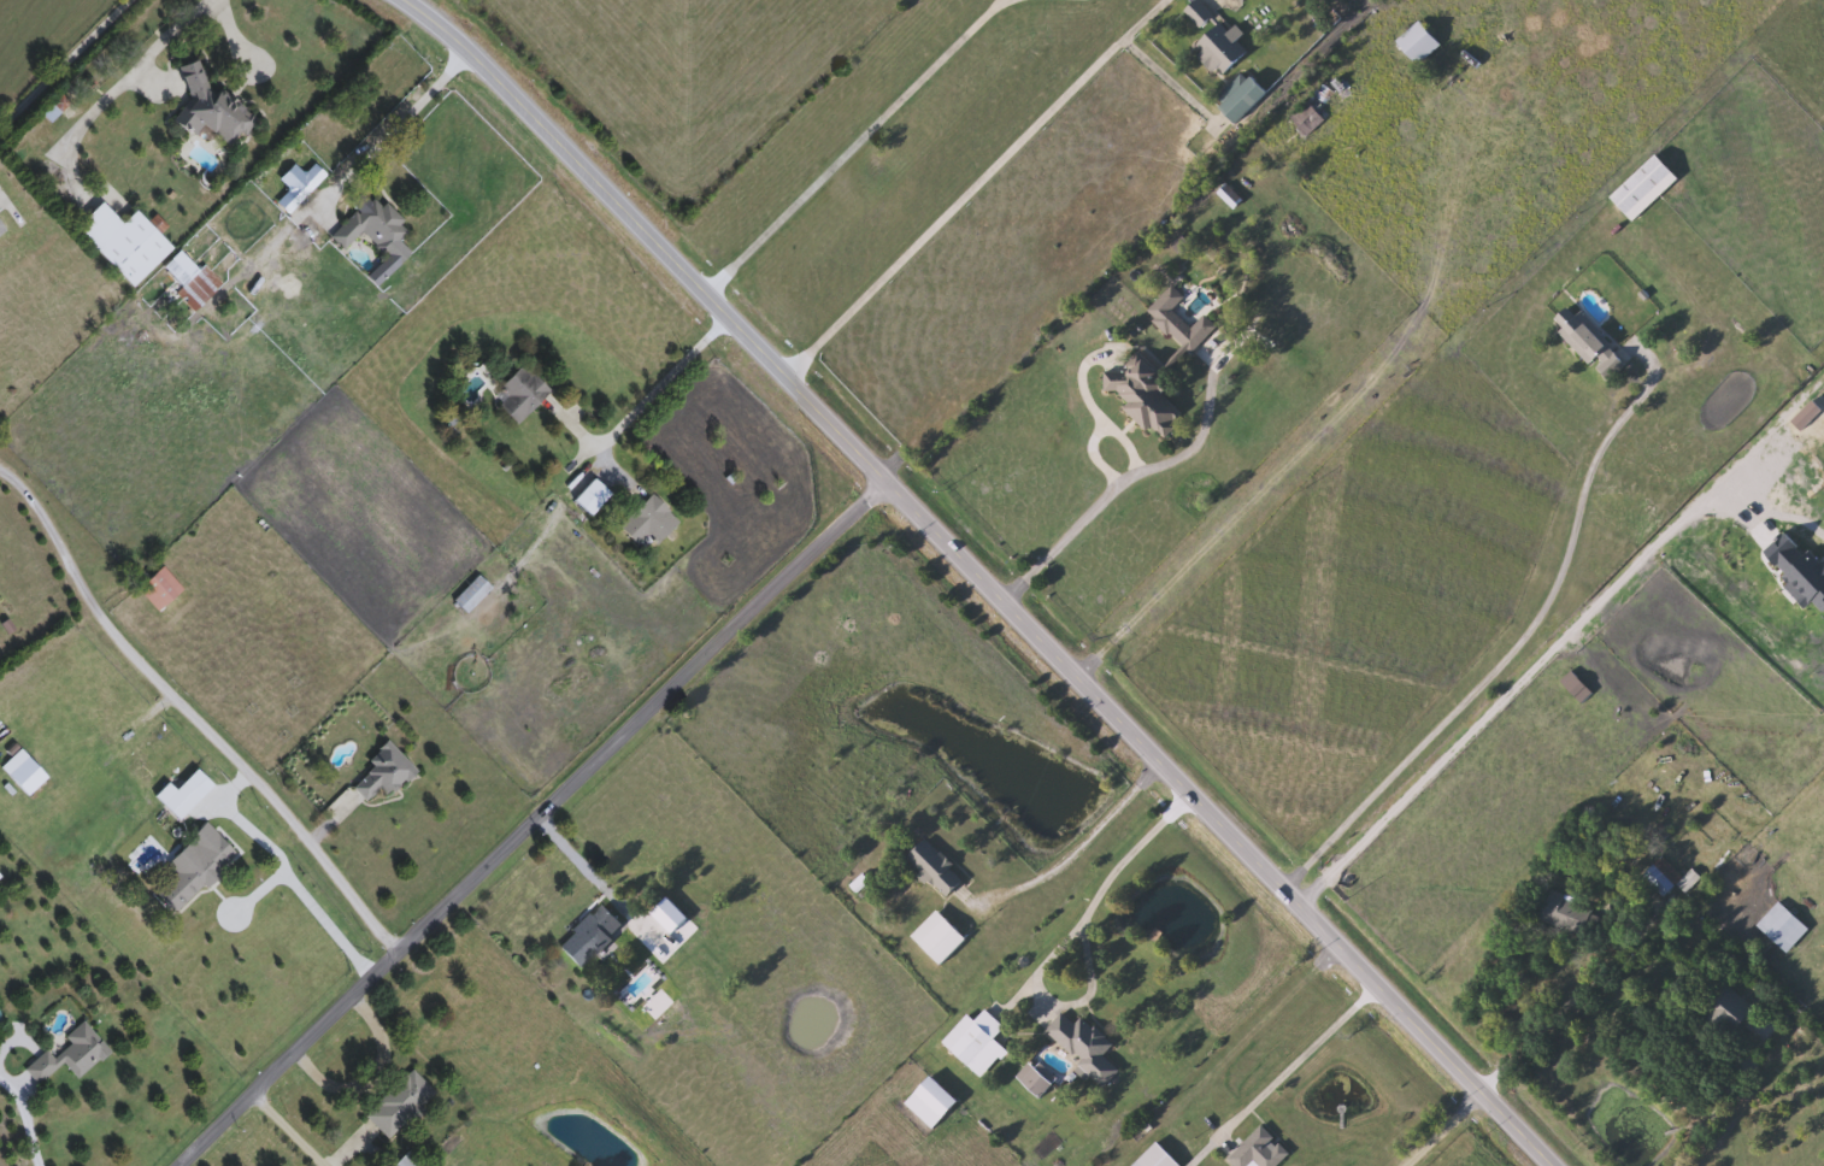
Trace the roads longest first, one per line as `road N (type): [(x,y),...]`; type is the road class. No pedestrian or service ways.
road 1 (secondary): [(1551,1165),(576,161),(454,42),(395,0)]
road 2 (tertiary): [(177,1165),(884,478)]
road 3 (residential): [(398,948),(306,832),(100,622),(29,494),(0,467)]

